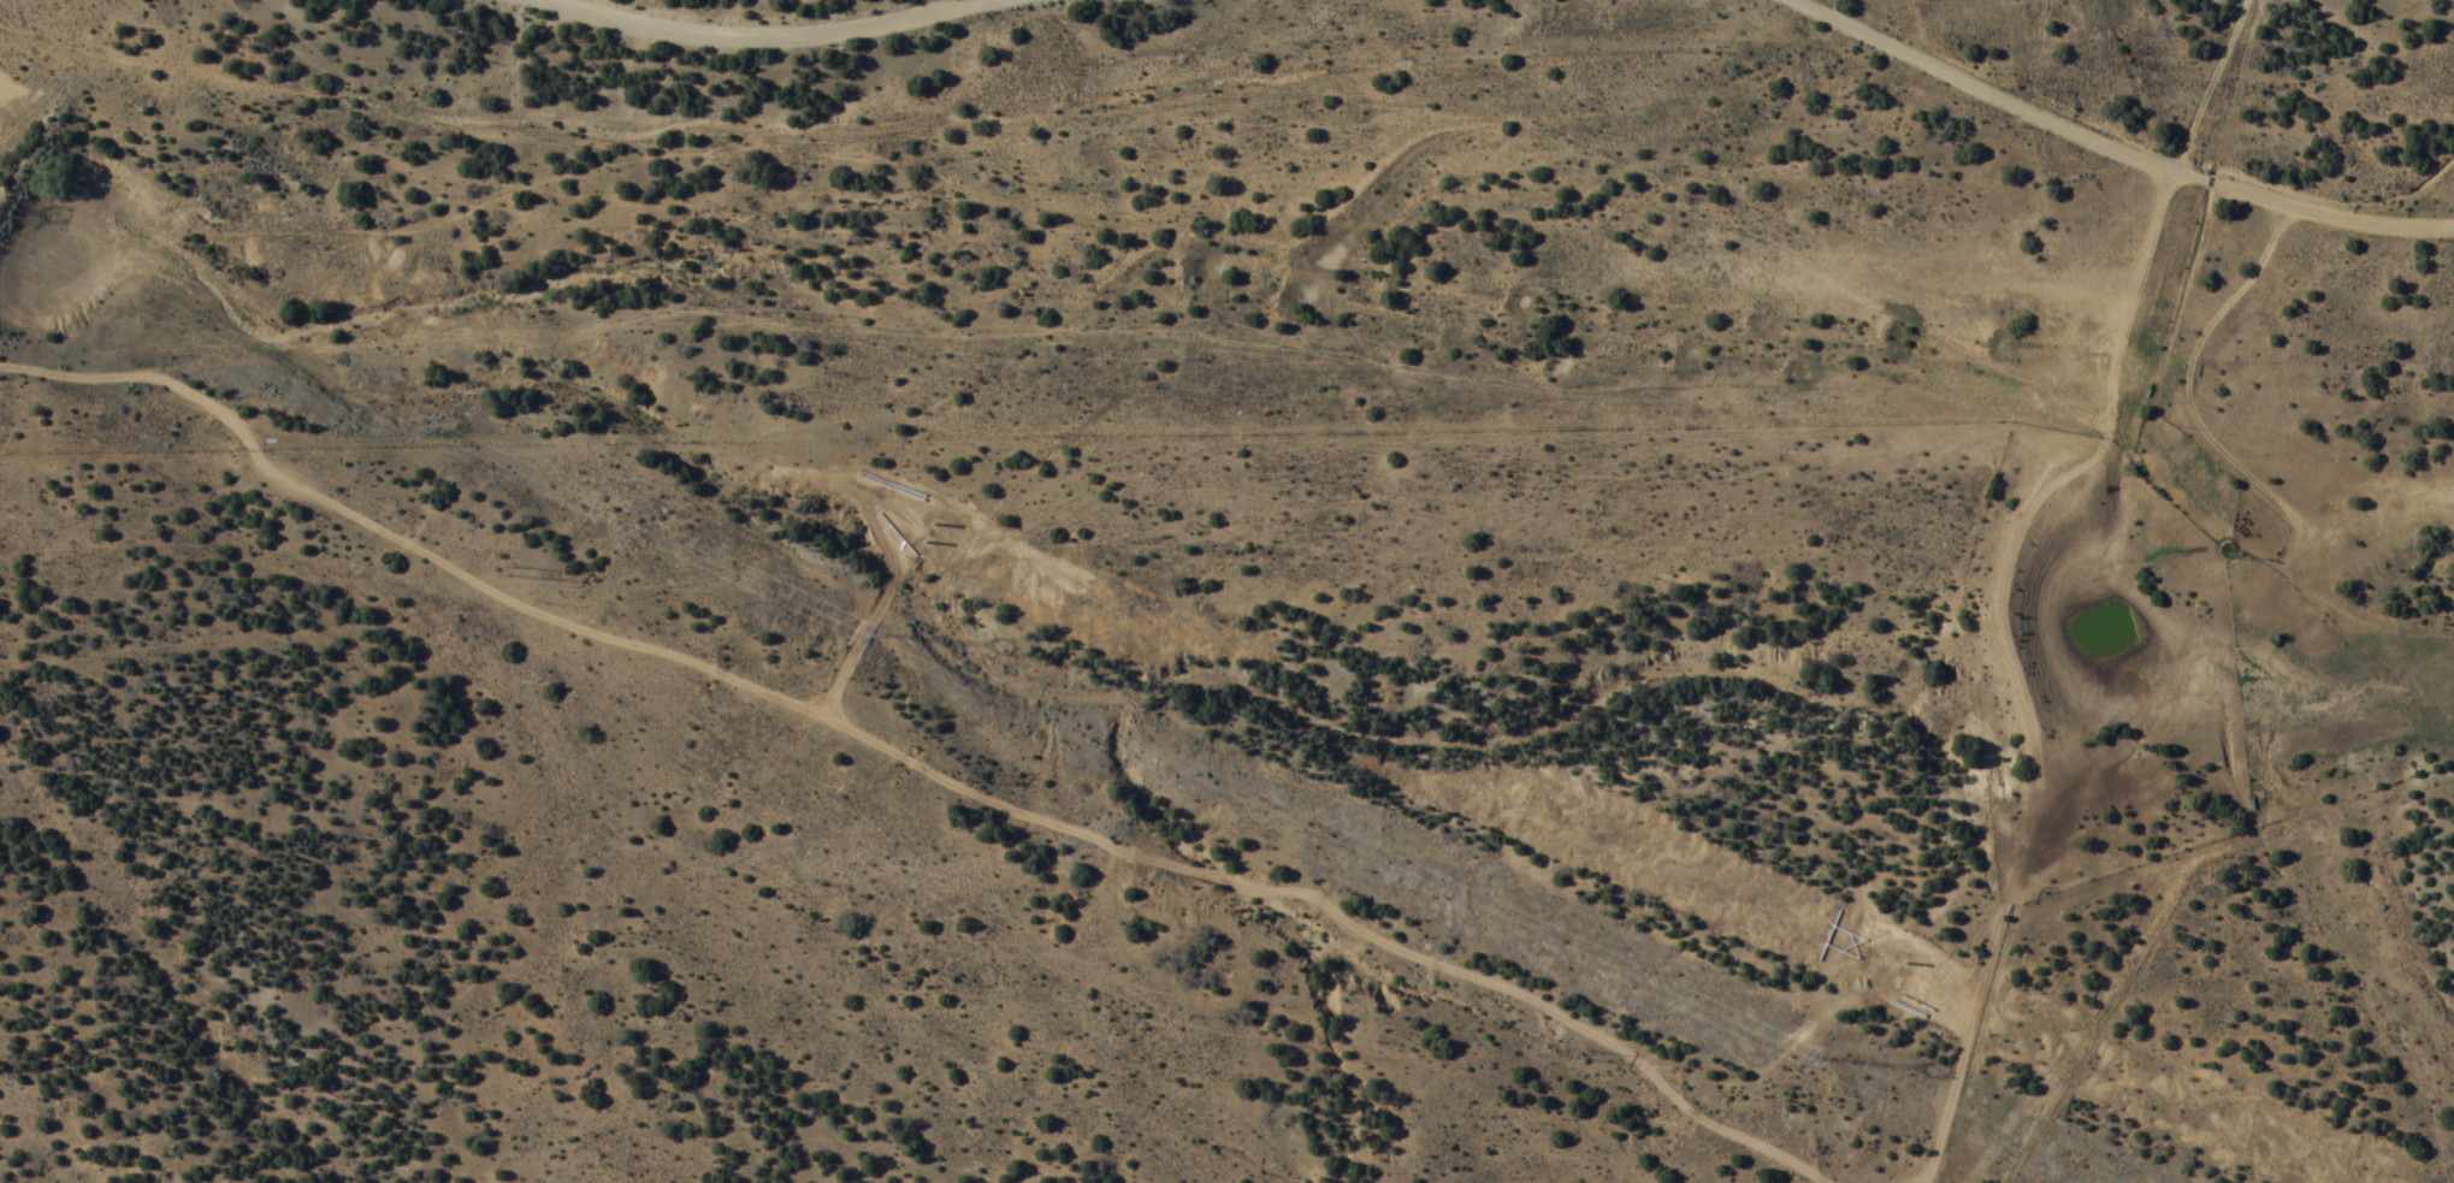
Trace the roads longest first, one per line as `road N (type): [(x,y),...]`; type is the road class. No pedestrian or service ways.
road 1 (residential): [(2453,229),(2340,218),(2178,172),(1804,0)]
road 2 (residential): [(541,0),(704,37),(990,0)]

